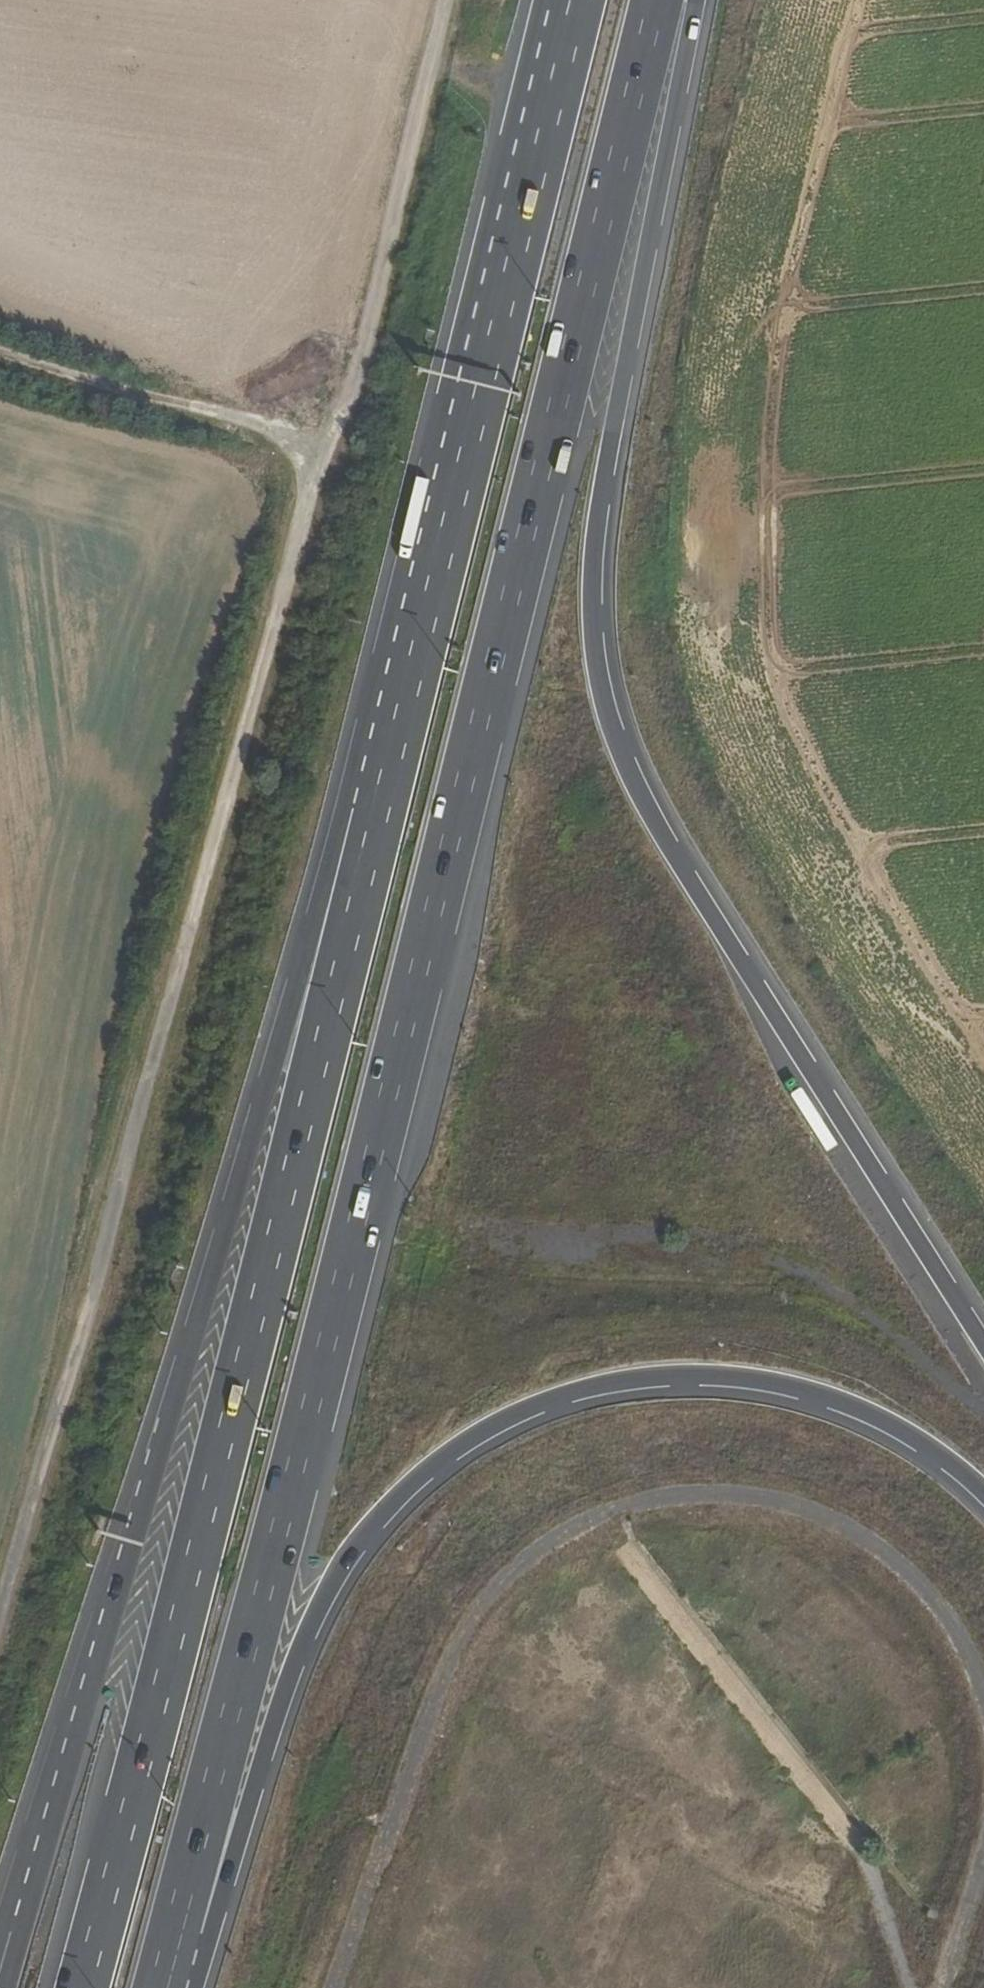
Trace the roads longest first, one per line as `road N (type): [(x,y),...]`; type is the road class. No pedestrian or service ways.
road 1 (motorway): [(179,1926),(346,1292),(657,0)]
road 2 (track): [(0,354),(283,442),(306,487),(0,1617)]
road 3 (motorway): [(983,1336),(640,794),(598,673),(592,599),(602,494),(702,0)]
road 4 (motorway): [(375,823),(275,1260),(84,1987)]
road 5 (motorway): [(375,823),(271,1068),(21,1937)]
road 6 (motorway): [(179,1926),(231,1866),(299,1651),(339,1573),(408,1491),(495,1431),(612,1390),(744,1387),(872,1426),(983,1506)]
road 7 (track): [(983,1710),(966,1653),(926,1588),(860,1532),(794,1504),(714,1490),(643,1502),(578,1531),(510,1576),(455,1640),(331,1987)]
road 8 (motorway): [(571,0),(375,823)]
road 9 (track): [(306,487),(349,396),(452,0)]
road 10 (track): [(937,1987),(983,1842)]

